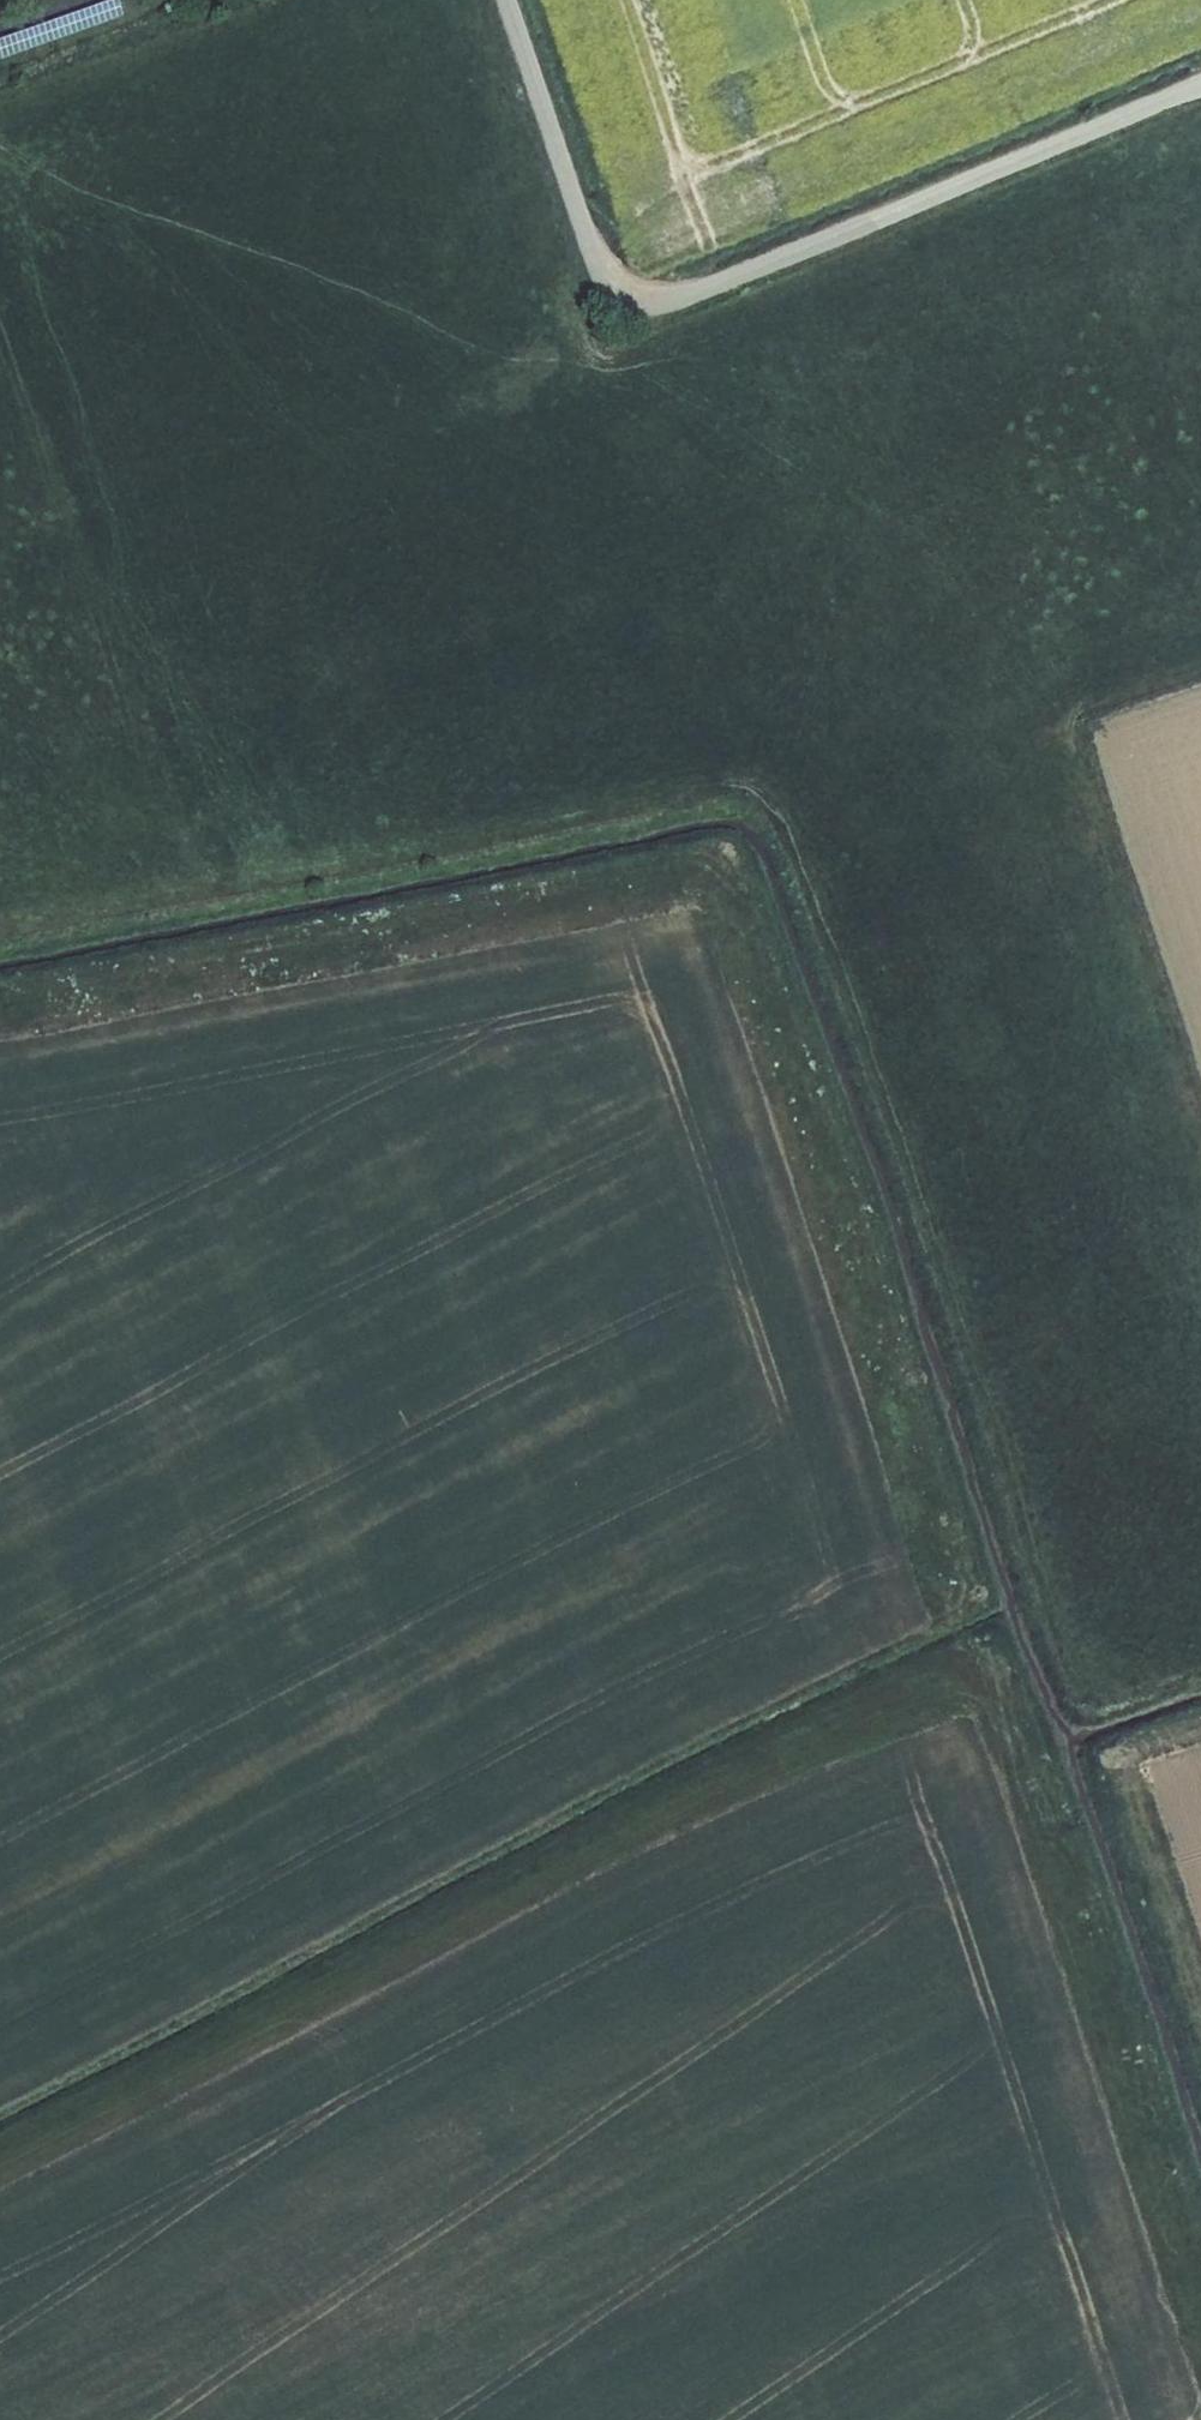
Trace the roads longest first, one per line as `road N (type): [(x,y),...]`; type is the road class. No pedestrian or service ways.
road 1 (unclassified): [(506,0),(592,264),(621,295),(652,301),(701,296),(1200,85)]

